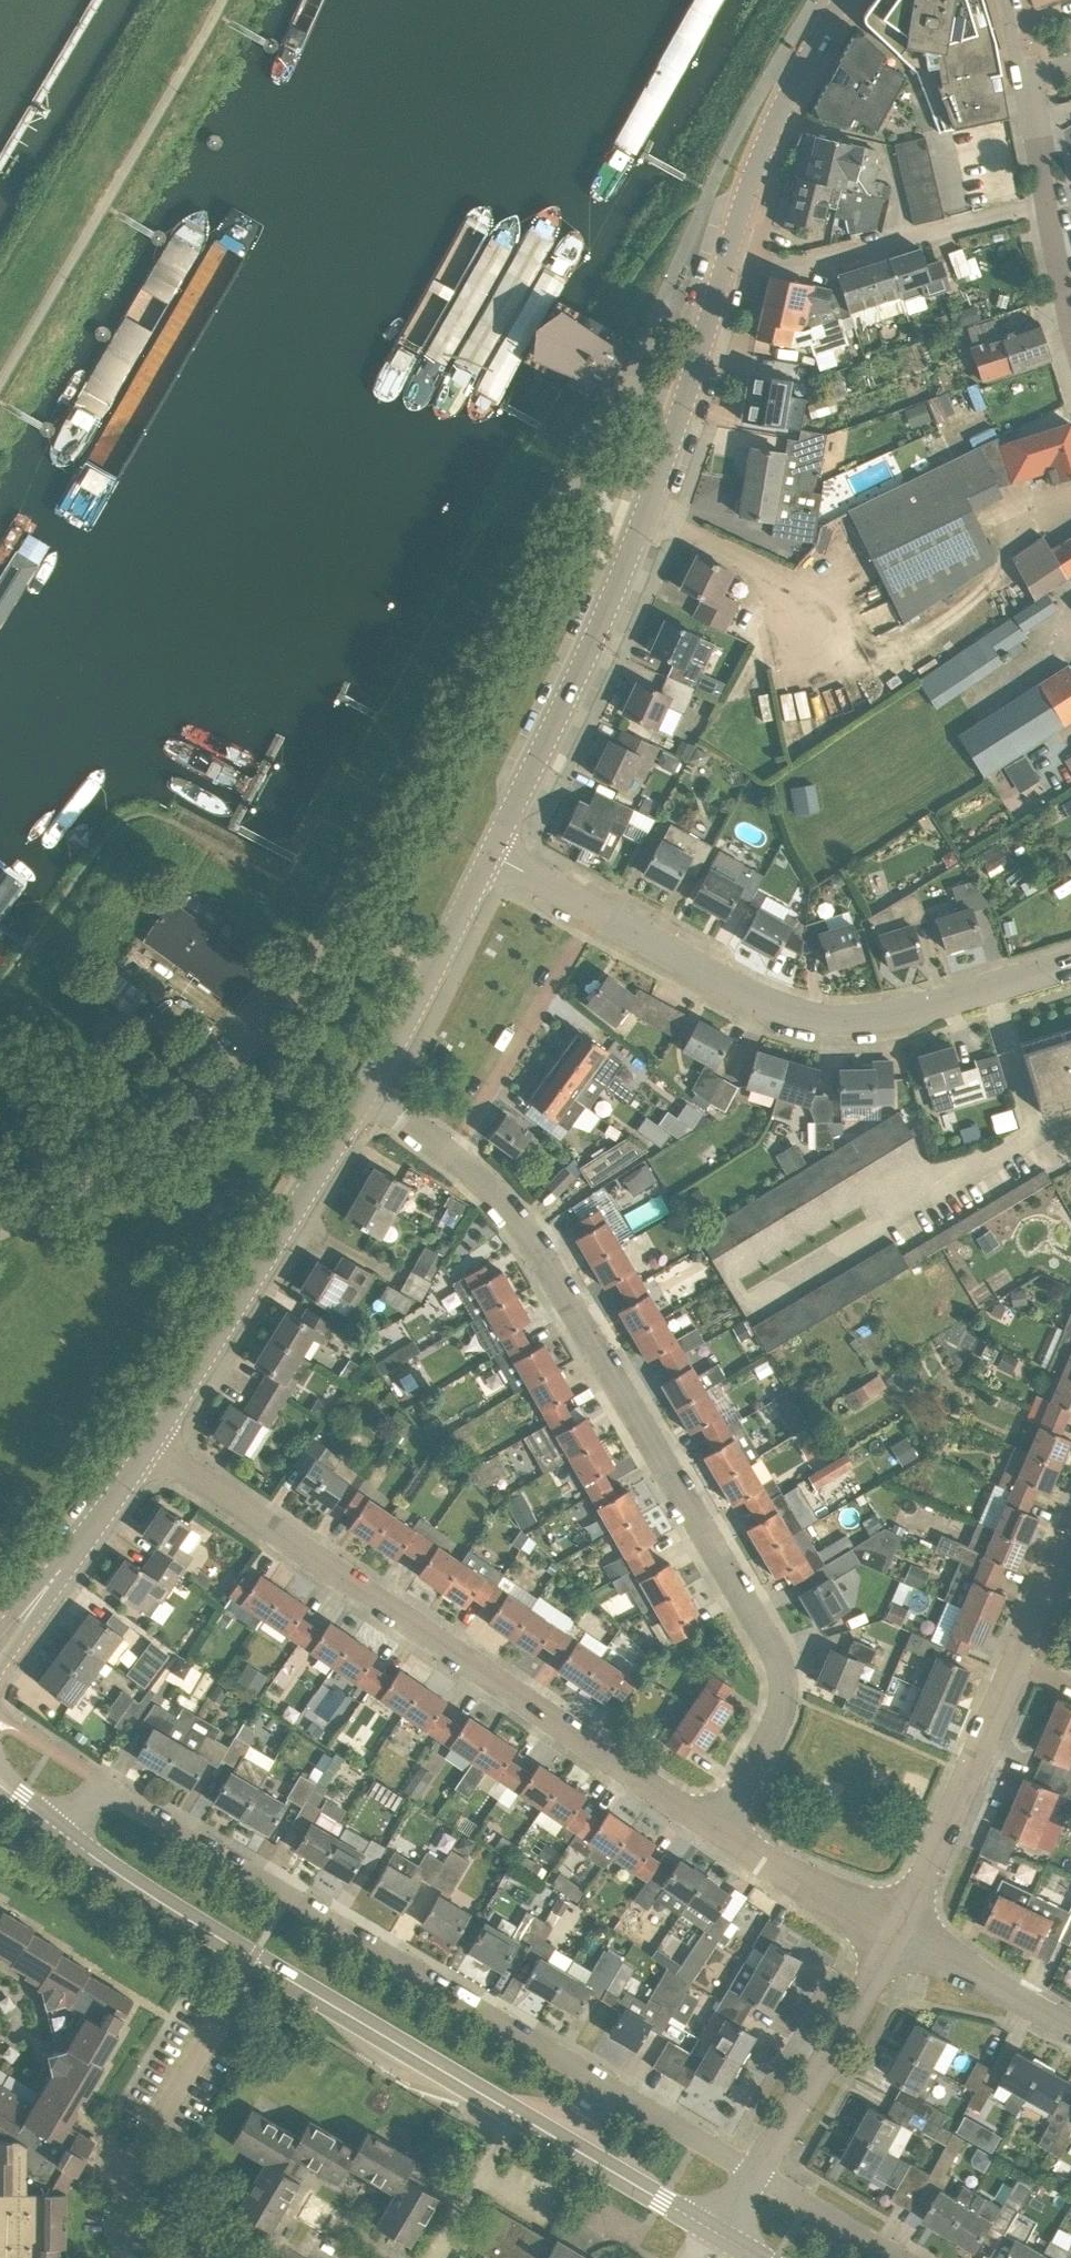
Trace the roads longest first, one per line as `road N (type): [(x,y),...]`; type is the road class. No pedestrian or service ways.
road 1 (residential): [(755,2173),(104,1784),(59,1831)]
road 2 (residential): [(719,1829),(779,1724),(785,1687),(772,1653),(515,1216),(449,1155)]
road 3 (residential): [(719,1829),(146,1449)]
road 4 (residential): [(681,417),(621,386),(538,519),(330,913)]
road 5 (tertiary): [(716,2232),(251,1961)]
road 6 (unclassified): [(492,857),(628,557),(681,417)]
road 7 (unclassified): [(994,990),(884,1019),(823,1019),(773,1009),(589,912)]
road 8 (residential): [(330,913),(224,1066),(169,1128),(115,1179),(37,1221)]
road 9 (unclassified): [(146,1449),(363,1097)]
road 10 (residential): [(251,1961),(137,2139),(122,2189),(121,2257)]
road 11 (residential): [(728,259),(819,264),(1048,203)]
road 12 (unclassified): [(895,1939),(1016,1671)]
road 13 (unclassified): [(728,259),(756,174),(845,0)]
road 14 (residential): [(449,1155),(589,912)]
road 15 (unclassified): [(755,2173),(895,1939)]
road 16 (unclassified): [(0,1647),(146,1449)]
road 17 (tertiary): [(251,1961),(59,1831)]
road 18 (unclassified): [(895,1939),(719,1829)]
road 19 (unclassified): [(1006,0),(1048,203)]
road 20 (unclassified): [(895,1939),(1070,2030)]
road 21 (residential): [(900,2257),(755,2173)]
road 22 (unclassified): [(681,417),(728,259)]
road 23 (unclassified): [(363,1097),(431,973)]
road 24 (unclassified): [(1016,1671),(1070,1545)]
road 25 (unclassified): [(431,973),(492,857)]

